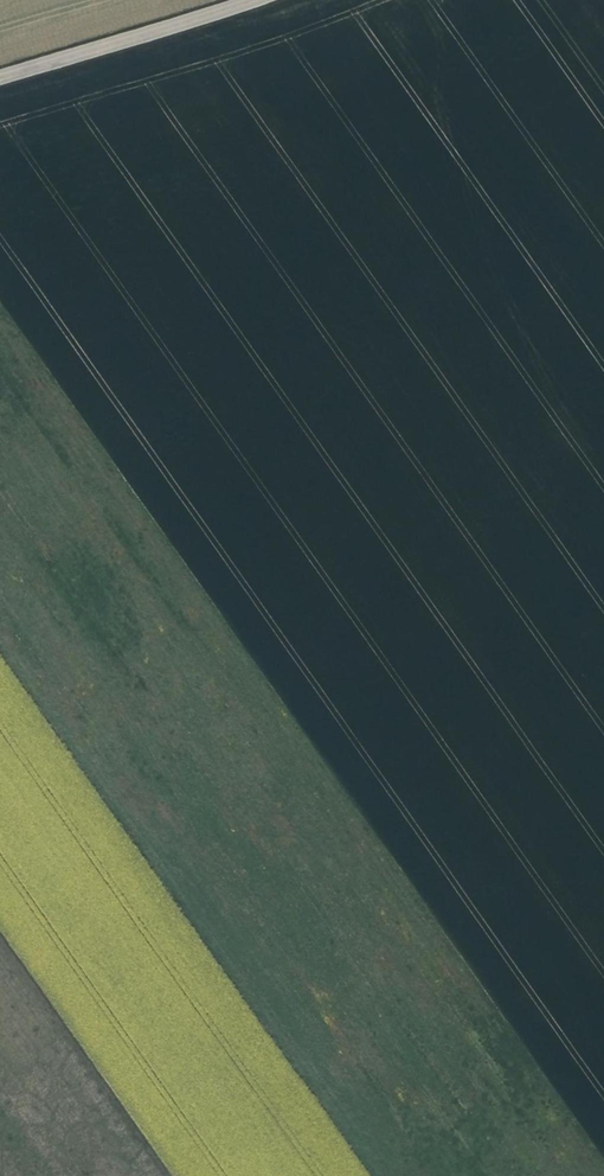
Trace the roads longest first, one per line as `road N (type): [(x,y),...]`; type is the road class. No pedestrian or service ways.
road 1 (unclassified): [(0,77),(249,0)]

